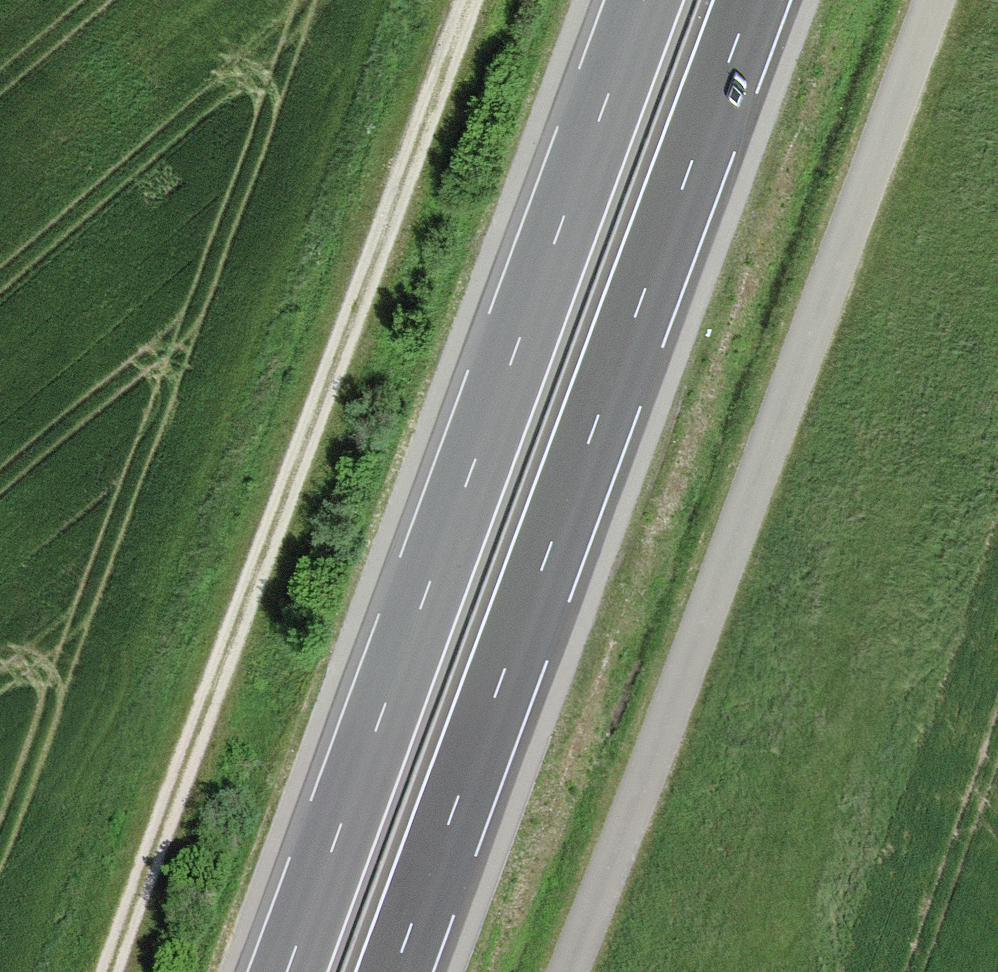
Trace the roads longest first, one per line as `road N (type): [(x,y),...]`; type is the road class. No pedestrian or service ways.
road 1 (unclassified): [(935,0),(570,971)]
road 2 (trunk): [(635,0),(278,971)]
road 3 (trunk): [(408,971),(765,0)]
road 4 (track): [(469,0),(116,971)]

